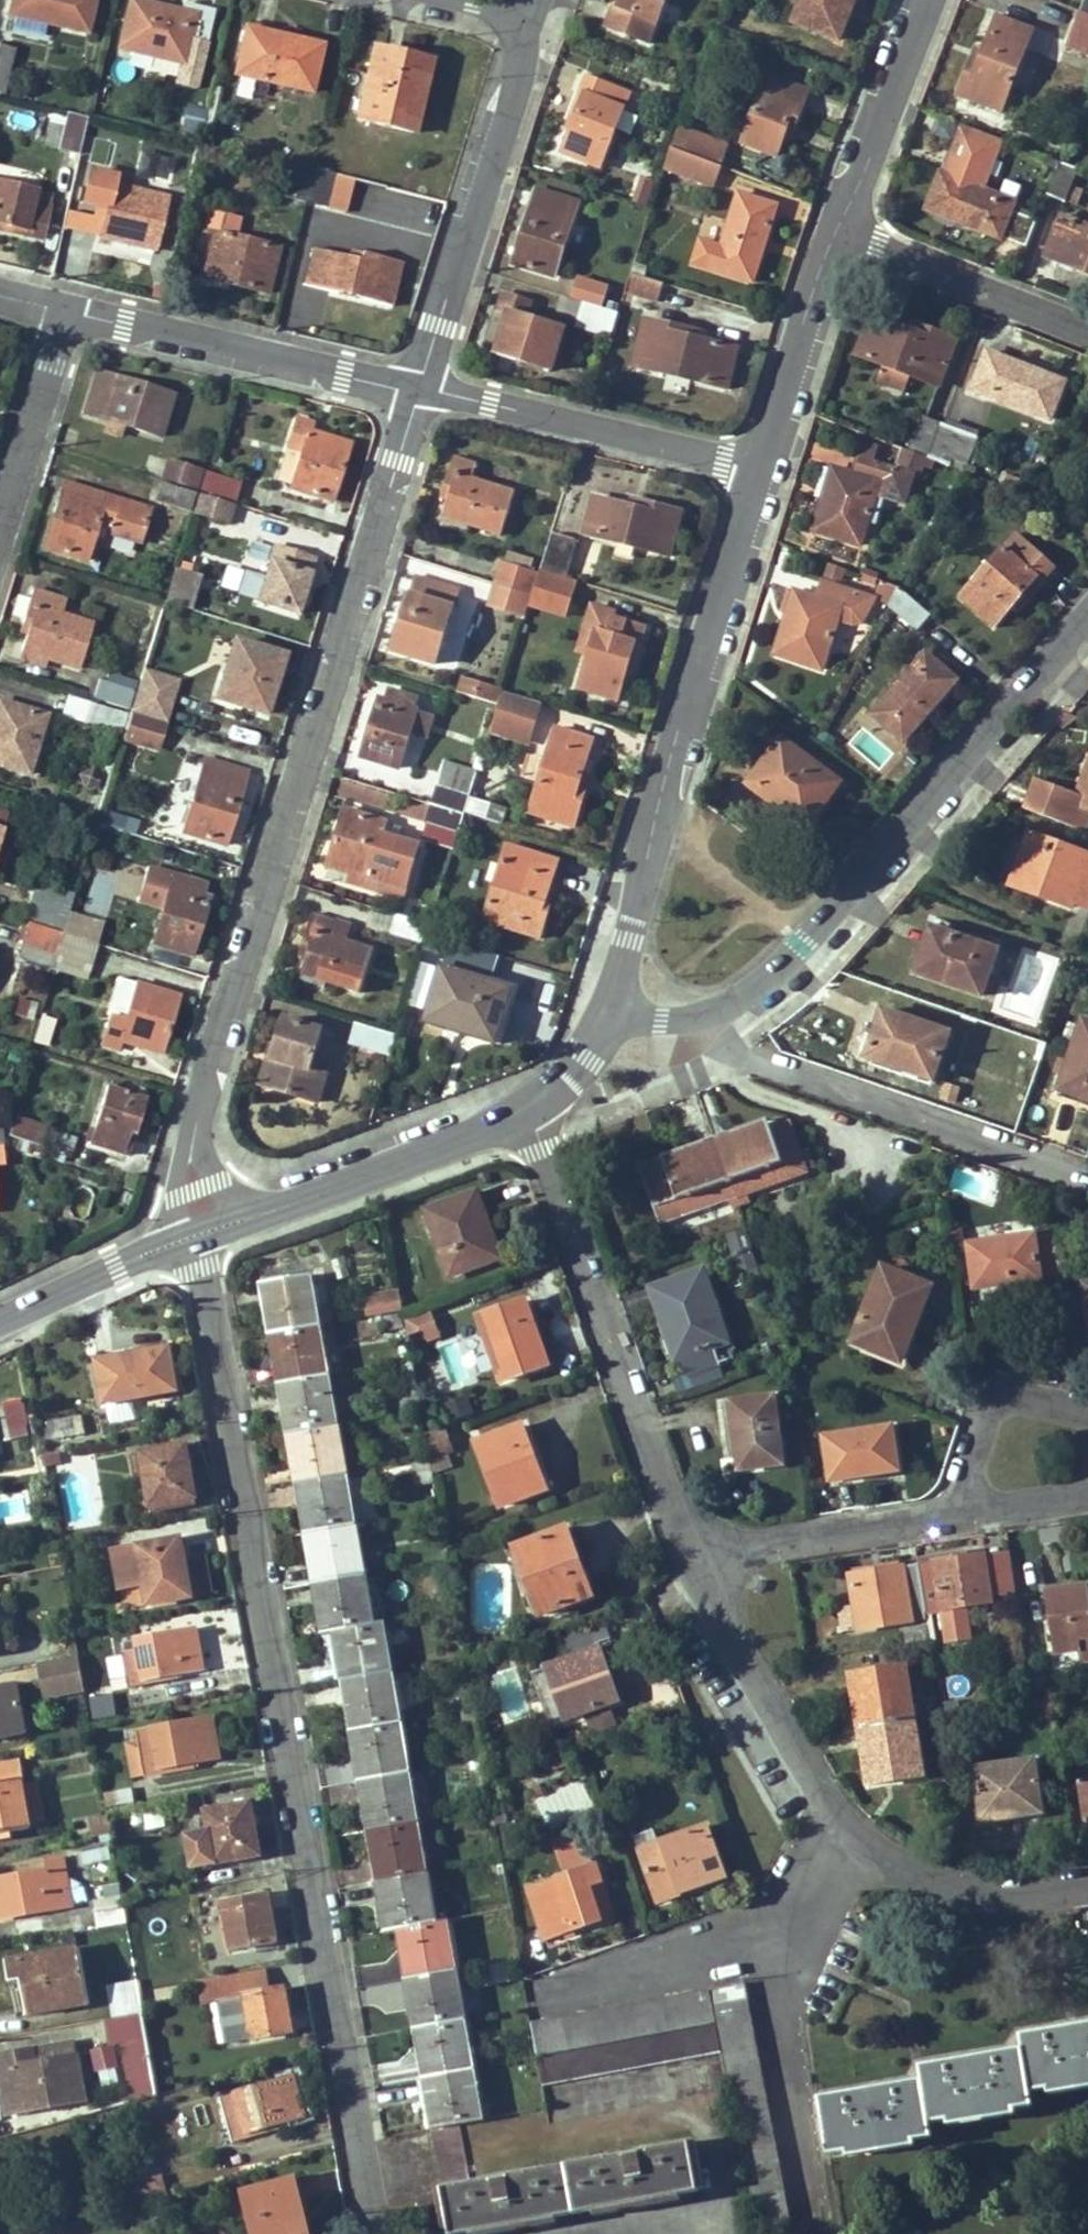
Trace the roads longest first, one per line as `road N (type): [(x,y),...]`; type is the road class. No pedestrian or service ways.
road 1 (residential): [(192,1236),(393,2233)]
road 2 (residential): [(192,1236),(195,1131),(410,387)]
road 3 (residential): [(617,1020),(675,732),(761,461)]
road 4 (residential): [(528,1112),(691,1545)]
road 5 (residential): [(732,1009),(807,941),(1037,670)]
road 6 (residential): [(732,1009),(769,1061),(1087,1170)]
road 7 (residential): [(410,387),(536,17)]
road 8 (residential): [(410,387),(761,461)]
road 9 (residential): [(61,305),(410,387)]
road 10 (residential): [(192,1236),(528,1112)]
road 11 (residential): [(691,1545),(852,1837)]
road 12 (residential): [(759,1939),(810,2209)]
road 13 (residential): [(839,220),(1087,321)]
road 14 (residential): [(950,1509),(691,1545)]
road 15 (residential): [(761,461),(839,220)]
road 16 (residential): [(852,1837),(1006,1887),(1087,1874)]
road 17 (residential): [(839,220),(926,0)]
road 18 (residential): [(1087,1404),(992,1383),(950,1509)]
road 19 (residential): [(759,1939),(542,1987)]
road 20 (residential): [(61,305),(0,506)]
road 21 (residential): [(0,1320),(192,1236)]
road 22 (residential): [(1087,1488),(950,1509)]
road 23 (residential): [(852,1837),(759,1939)]
road 24 (residential): [(528,1112),(566,1082),(617,1020)]

